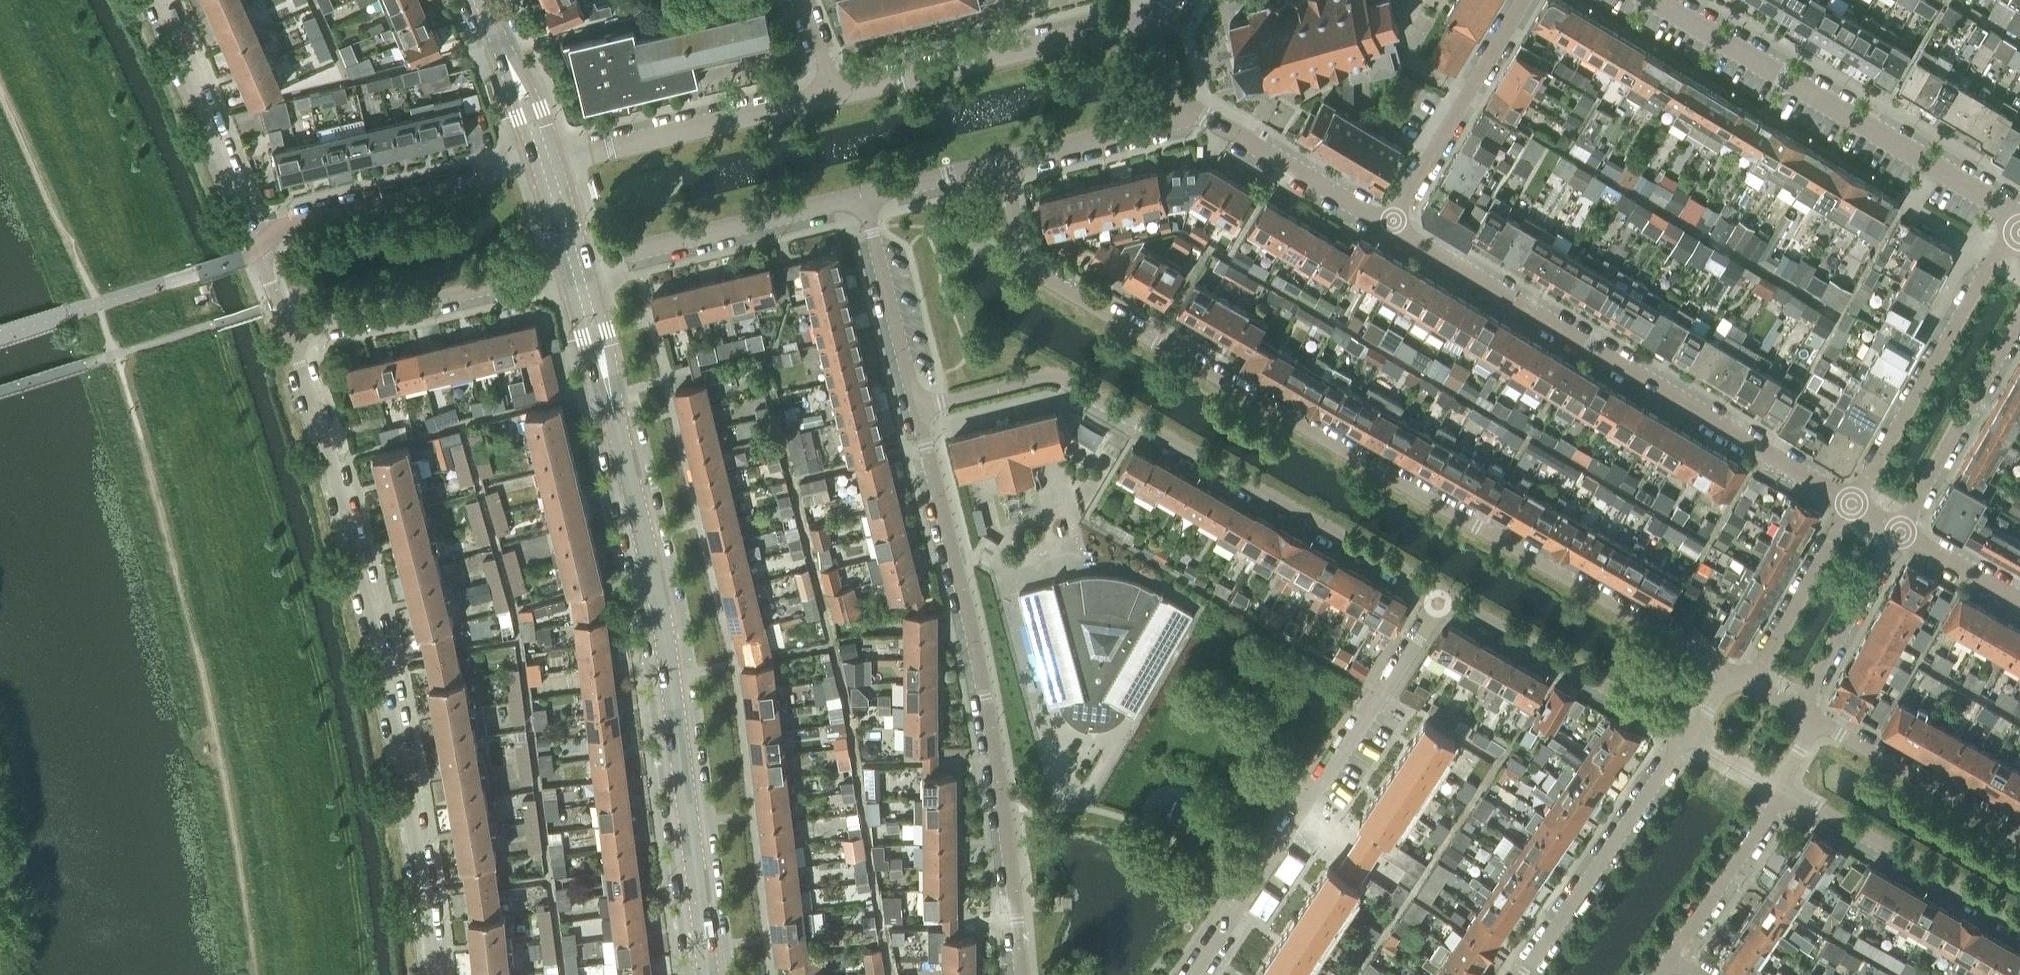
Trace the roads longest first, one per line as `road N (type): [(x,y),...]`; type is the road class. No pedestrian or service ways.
road 1 (residential): [(1734,675),(1024,265),(1000,161)]
road 2 (secondary): [(708,974),(663,627),(576,266)]
road 3 (residential): [(430,974),(383,667),(290,333)]
road 4 (residential): [(919,407),(1056,375),(1440,599)]
road 5 (residential): [(919,407),(985,696),(1022,974)]
road 6 (residential): [(1851,502),(1392,223)]
road 7 (residential): [(1188,974),(1440,599)]
road 8 (residential): [(2016,219),(1645,0)]
road 9 (residential): [(2016,219),(1851,502)]
road 10 (residential): [(1155,21),(836,94)]
road 11 (residential): [(546,162),(291,222),(257,243)]
road 12 (residential): [(836,94),(546,162)]
road 13 (residential): [(576,266),(862,195)]
road 14 (residential): [(290,333),(576,266)]
road 15 (residential): [(1690,736),(1522,974)]
road 16 (residential): [(1440,599),(1690,736)]
road 17 (residential): [(1785,790),(2019,925)]
road 18 (residential): [(257,243),(155,0)]
road 19 (residential): [(1523,0),(1392,223)]
road 20 (residential): [(1900,531),(2019,320)]
road 21 (residential): [(1392,223),(1206,118),(1179,117)]
road 22 (residential): [(2019,837),(1813,721)]
road 23 (residential): [(862,195),(919,407)]
road 24 (residential): [(1813,721),(1810,693),(1900,531)]
road 25 (residential): [(1851,502),(1762,659),(1734,675)]
road 26 (residential): [(1670,958),(1785,790)]
road 27 (residential): [(1000,161),(1179,117)]
road 28 (secondary): [(546,162),(483,0)]
road 29 (residential): [(862,195),(1000,161)]
road 30 (residential): [(2019,596),(1900,531)]

